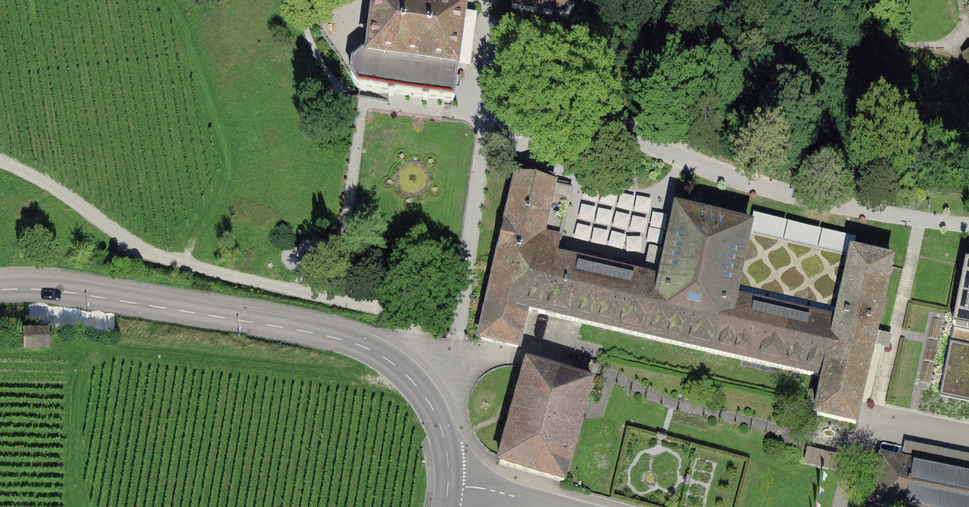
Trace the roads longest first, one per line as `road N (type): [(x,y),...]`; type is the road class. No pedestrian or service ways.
road 1 (residential): [(447,483),(433,410),(400,368),(369,349),(284,327),(60,291),(0,289)]
road 2 (track): [(179,261),(395,313),(410,331),(457,357)]
road 3 (track): [(0,158),(130,245),(179,261)]

